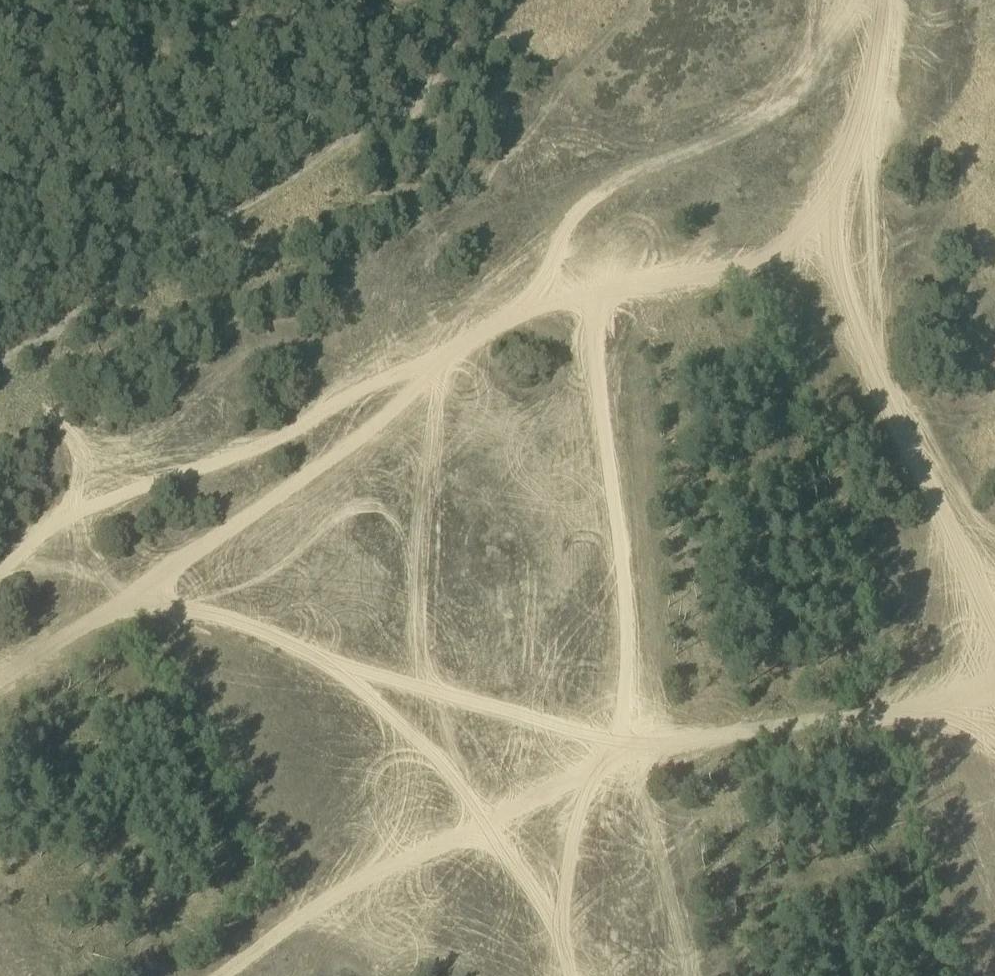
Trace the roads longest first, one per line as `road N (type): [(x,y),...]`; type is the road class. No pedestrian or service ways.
road 1 (track): [(887,0),(858,259),(994,648)]

